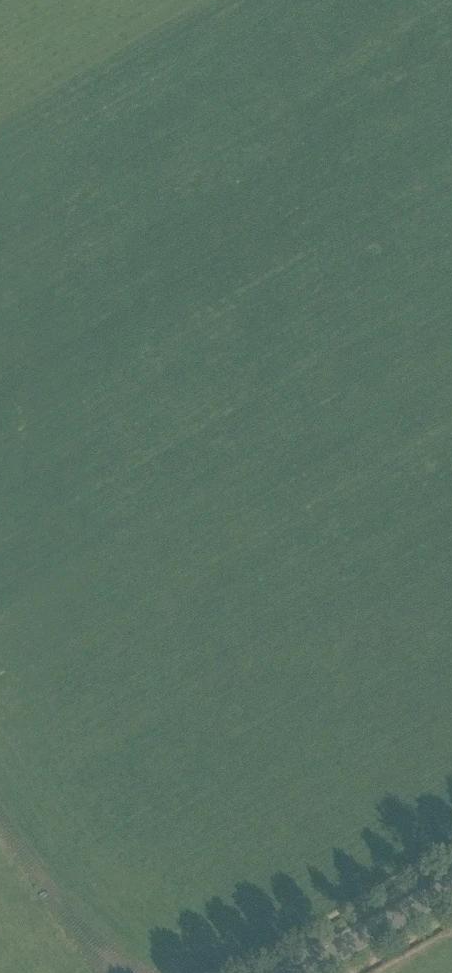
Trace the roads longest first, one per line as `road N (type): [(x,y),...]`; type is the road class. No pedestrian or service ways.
road 1 (tertiary): [(298,972),(451,885)]

